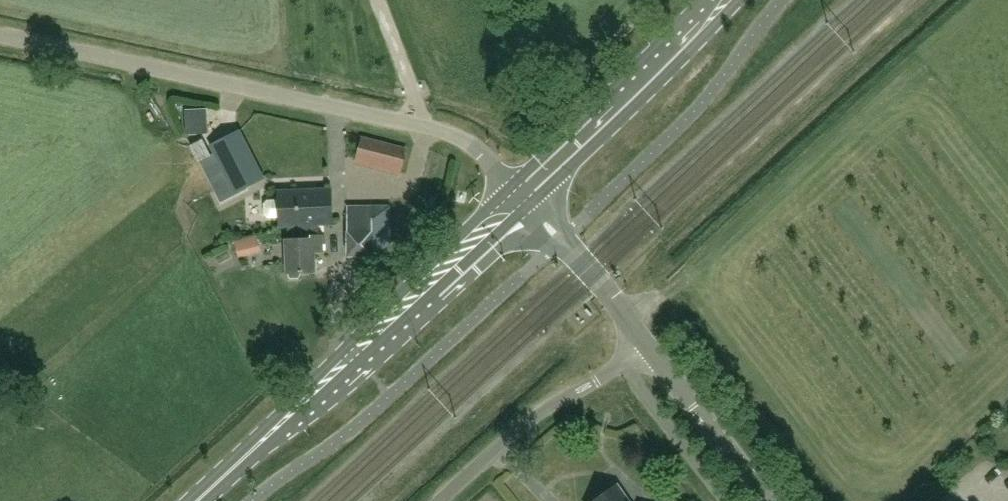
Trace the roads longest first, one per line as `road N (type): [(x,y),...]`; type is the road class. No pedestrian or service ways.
road 1 (unclassified): [(520,197),(471,144),(435,128),(0,36)]
road 2 (secondary): [(199,500),(520,197)]
road 3 (secondary): [(520,197),(721,0)]
road 4 (unclassified): [(440,500),(525,422),(646,343)]
road 5 (tertiary): [(766,500),(646,343)]
road 6 (tertiary): [(646,343),(520,197)]

